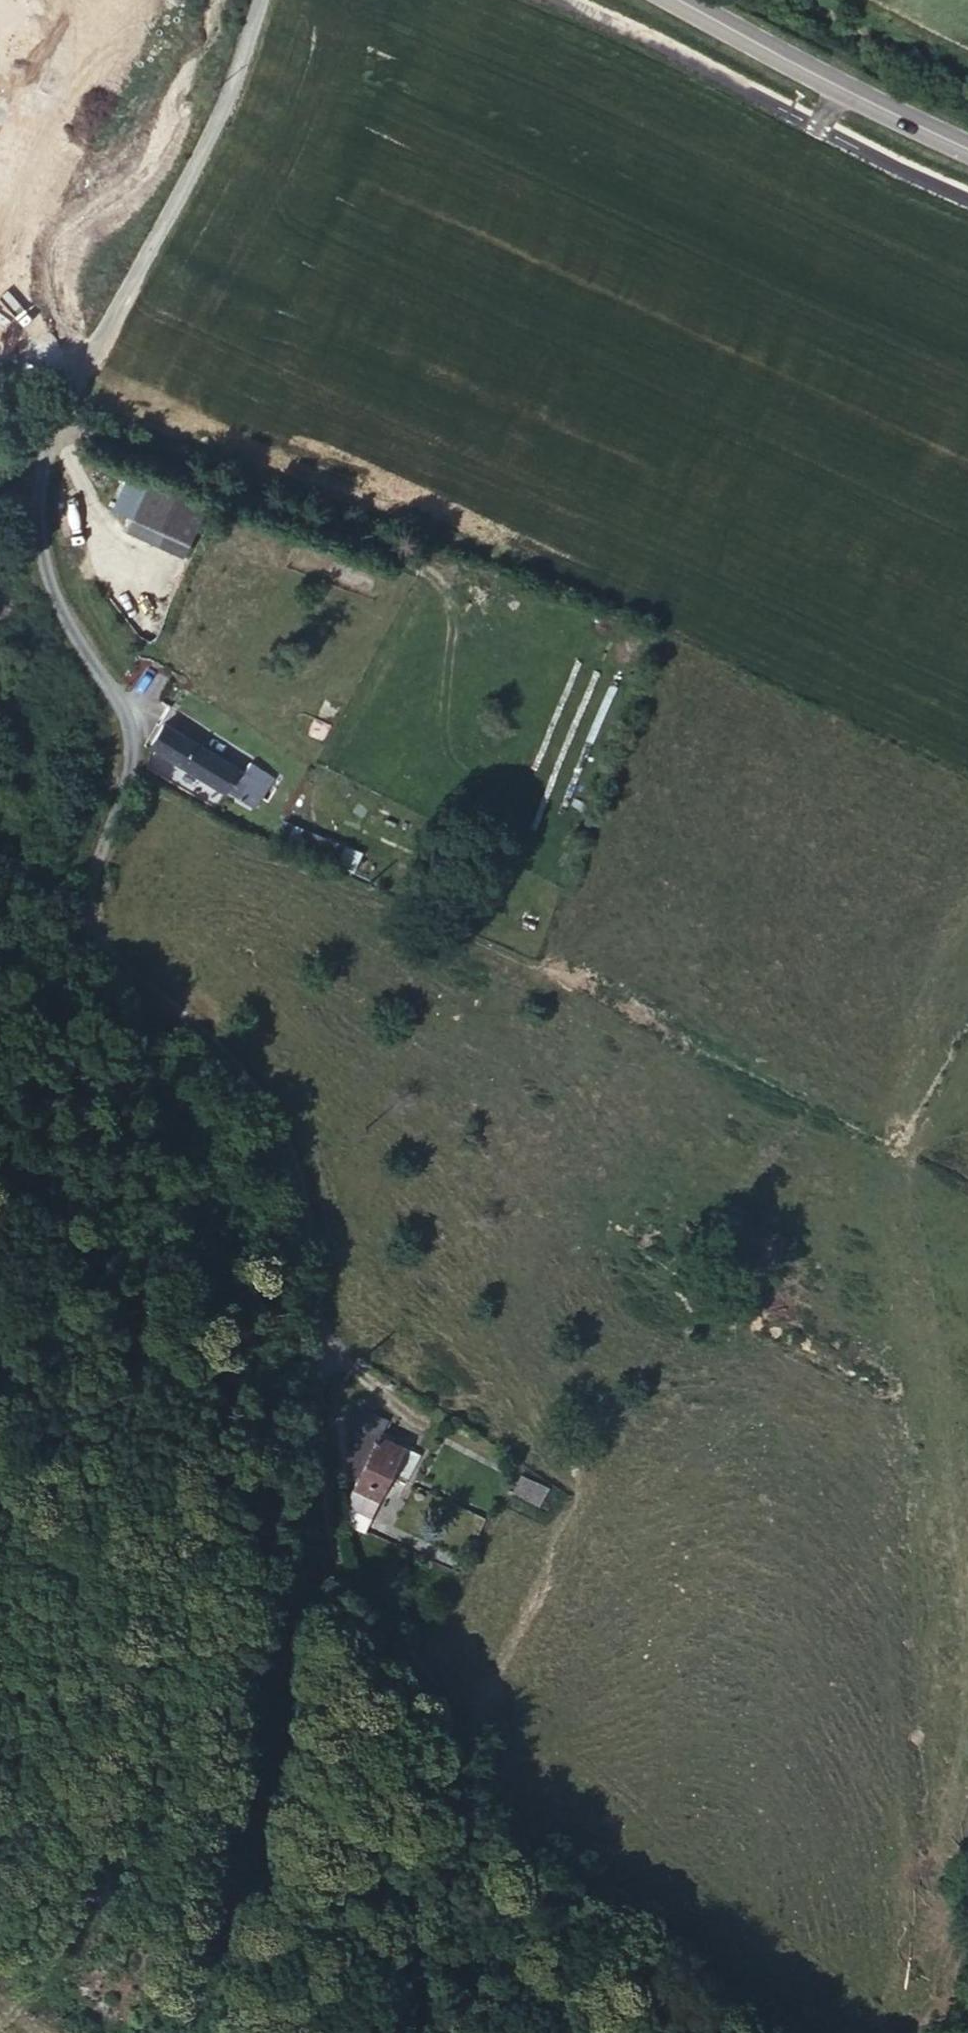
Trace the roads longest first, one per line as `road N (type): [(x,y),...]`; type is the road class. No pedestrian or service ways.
road 1 (unclassified): [(255,0),(216,109),(53,407),(29,481),(34,539),(66,634),(115,707),(123,749),(88,889),(93,940),(202,1036),(260,1099),(300,1187),(318,1327),(323,1530)]
road 2 (secondary): [(967,148),(679,0)]

